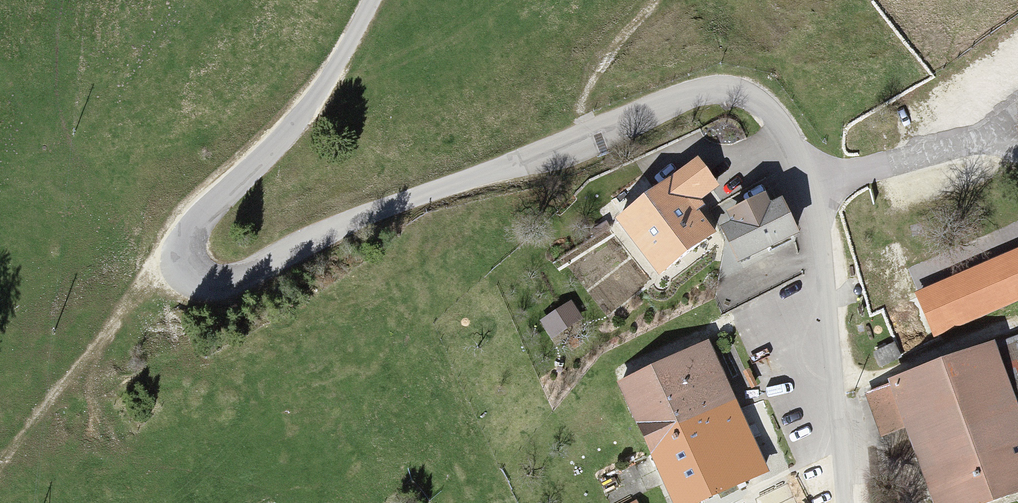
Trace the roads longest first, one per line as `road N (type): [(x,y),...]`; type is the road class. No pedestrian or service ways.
road 1 (unclassified): [(371,0),(298,123),(192,227),(185,260),(193,274),(208,284),(237,281),(367,219),(697,94),(739,93),(784,128),(809,189),(843,502)]
road 2 (track): [(0,468),(69,368),(150,284),(185,260)]
road 3 (track): [(580,138),(588,89),(657,0)]

